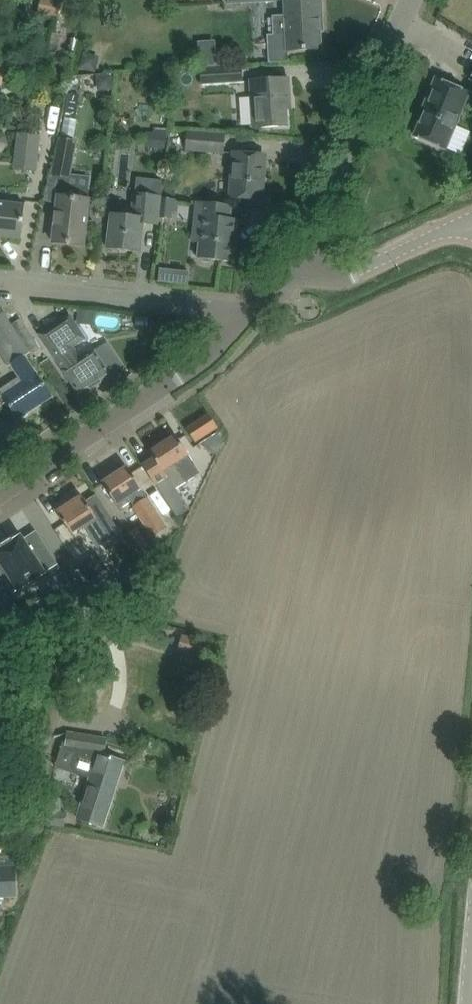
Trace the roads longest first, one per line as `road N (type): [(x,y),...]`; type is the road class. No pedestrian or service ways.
road 1 (tertiary): [(0,494),(209,357),(245,318)]
road 2 (tertiary): [(299,263),(408,0)]
road 3 (residential): [(245,318),(0,289)]
road 4 (tertiary): [(299,263),(328,280),(359,277),(471,221)]

